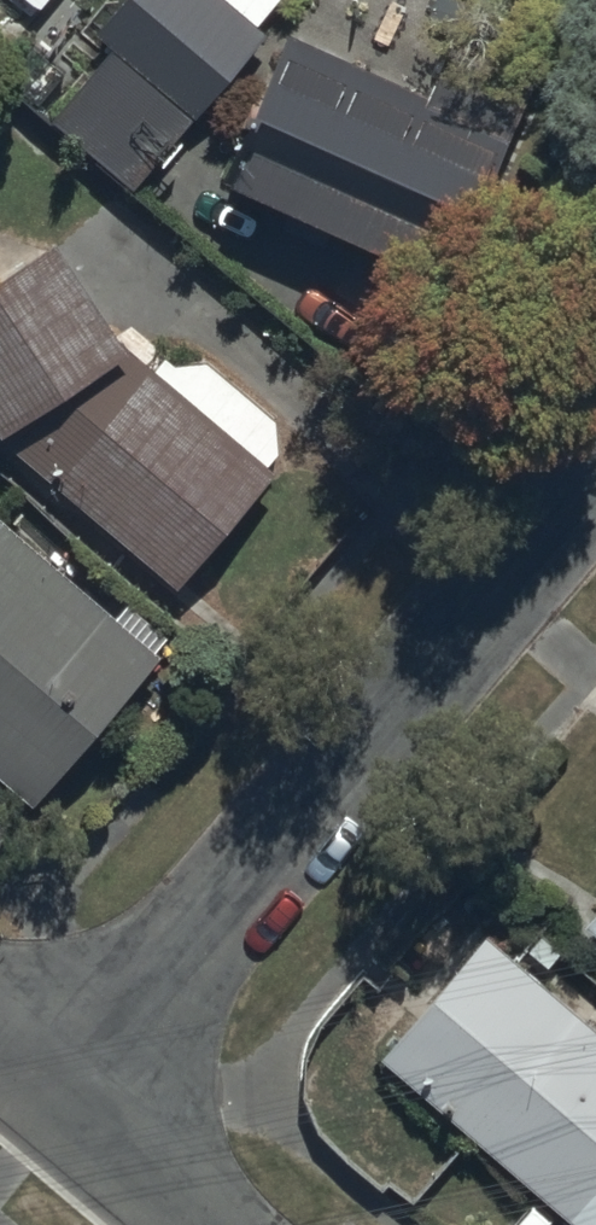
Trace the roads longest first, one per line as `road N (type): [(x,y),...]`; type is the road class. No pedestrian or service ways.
road 1 (residential): [(66,1094),(595,478)]
road 2 (residential): [(66,1094),(215,1224)]

